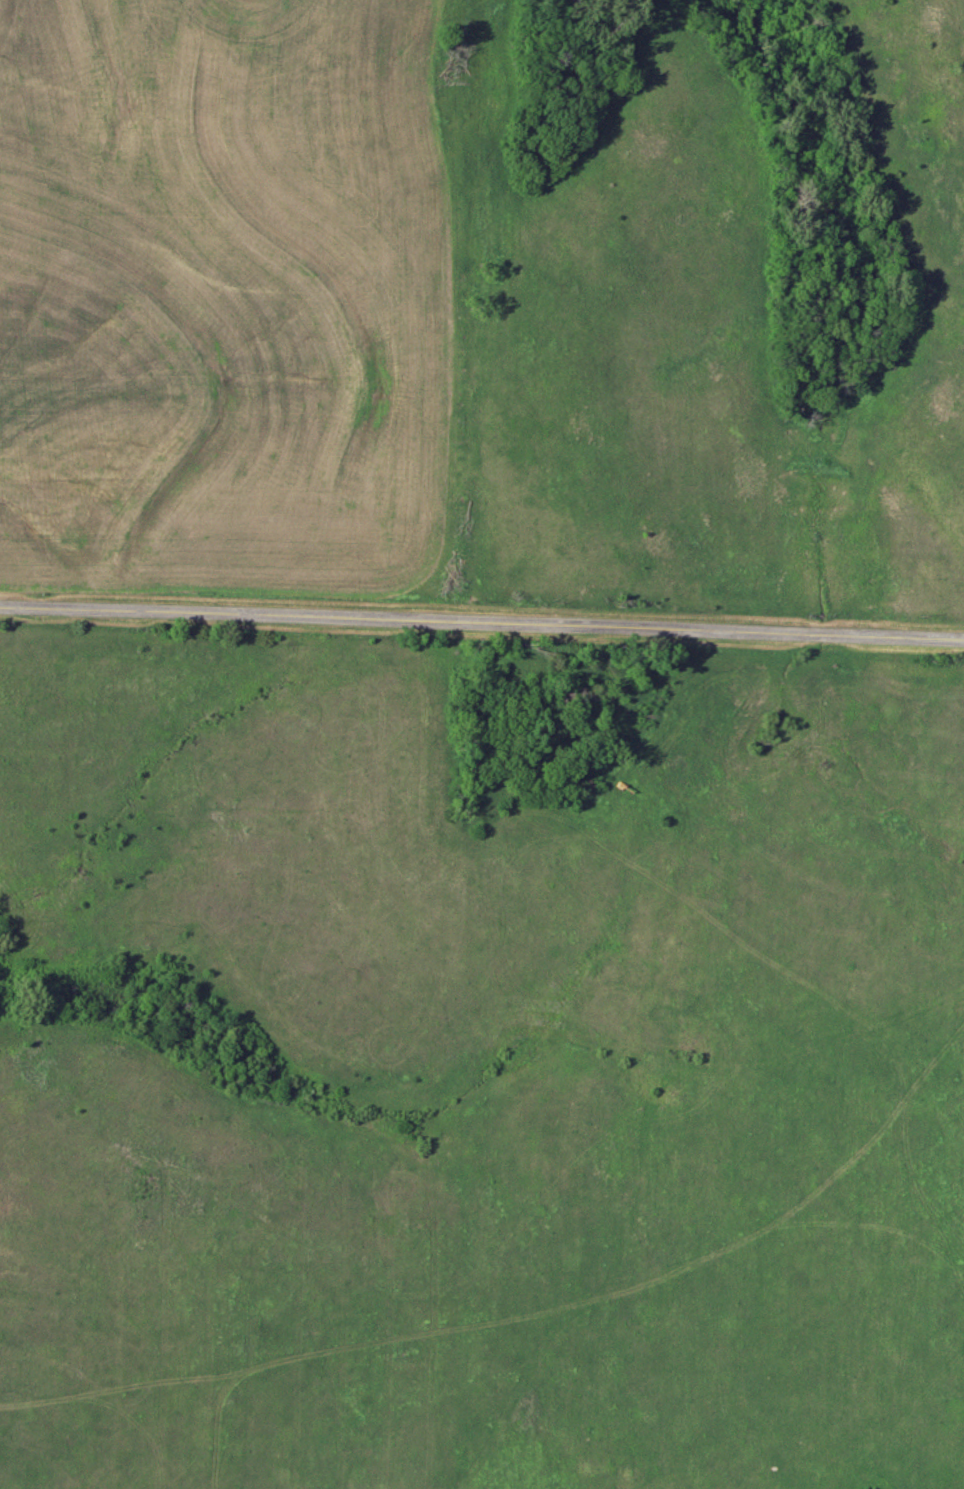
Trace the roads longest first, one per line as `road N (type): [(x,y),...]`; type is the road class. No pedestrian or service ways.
road 1 (tertiary): [(963,640),(0,606)]

